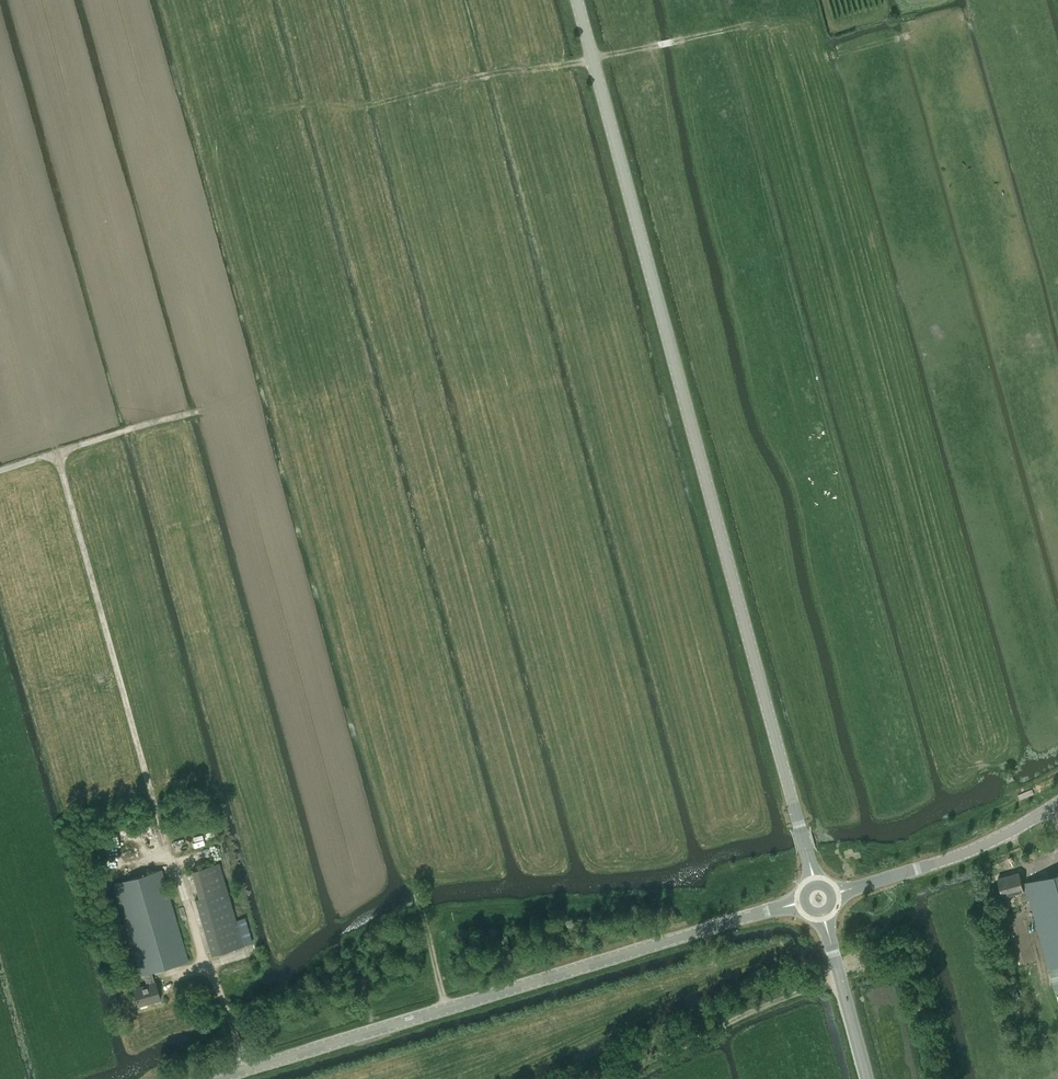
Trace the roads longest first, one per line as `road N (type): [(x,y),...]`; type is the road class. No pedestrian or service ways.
road 1 (tertiary): [(814,884),(577,0)]
road 2 (track): [(289,107),(378,103),(748,26),(828,57),(976,11)]
road 3 (unclassified): [(213,1078),(804,902)]
road 4 (track): [(167,836),(56,453)]
road 5 (unclassified): [(833,894),(948,860),(1057,803)]
road 6 (track): [(0,471),(200,410)]
road 7 (tertiary): [(868,1078),(823,913)]

